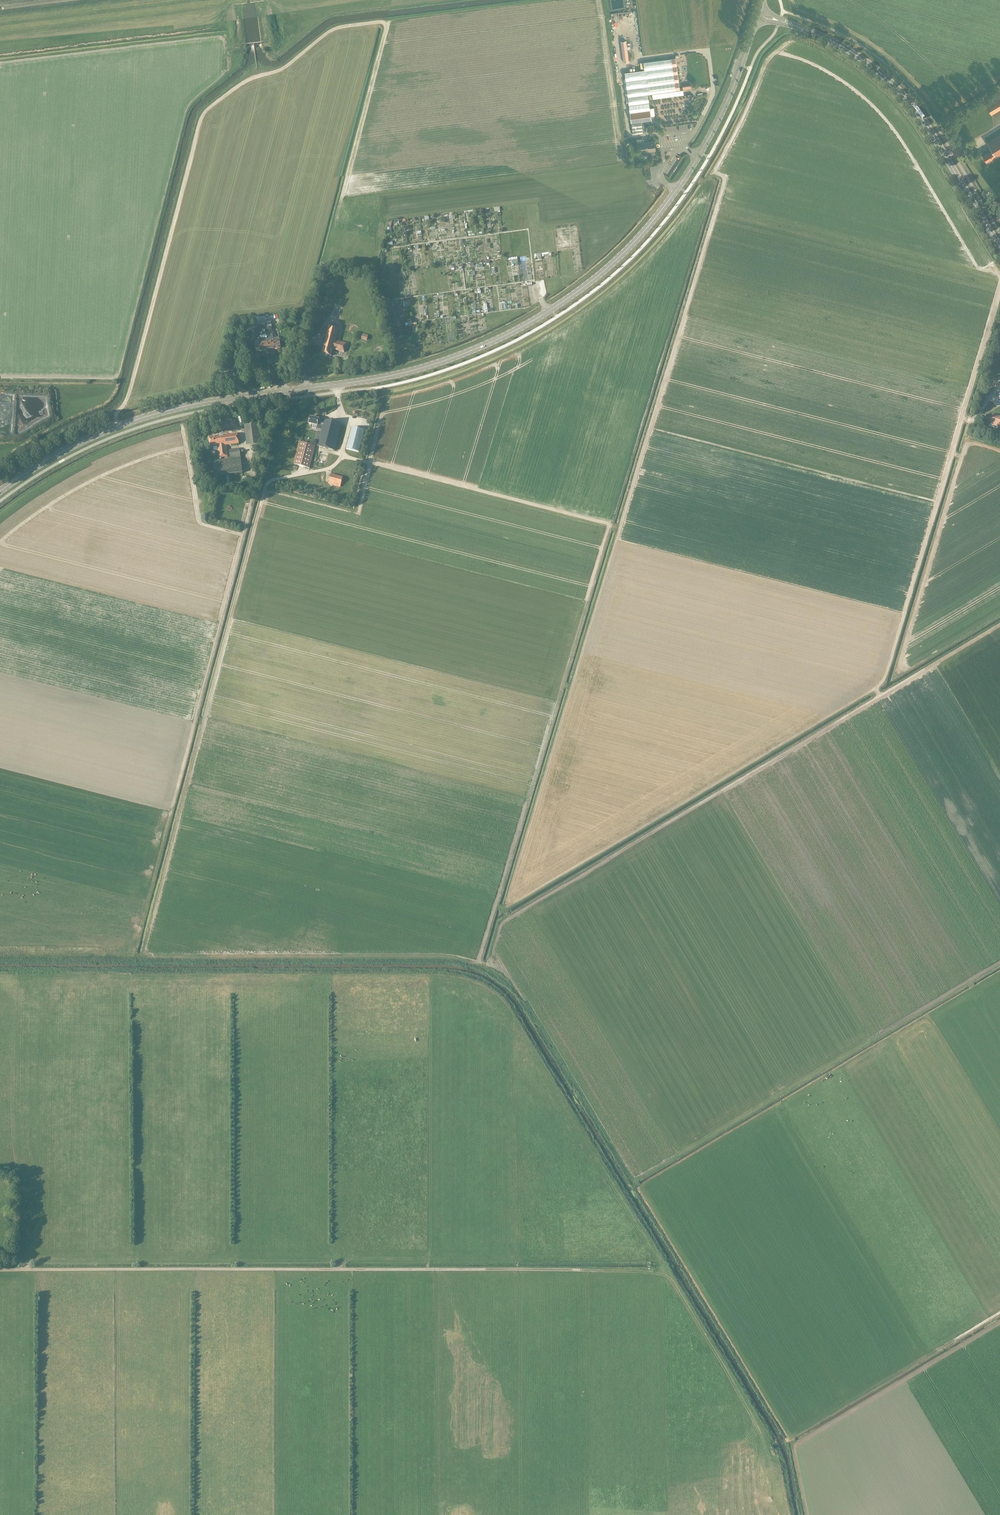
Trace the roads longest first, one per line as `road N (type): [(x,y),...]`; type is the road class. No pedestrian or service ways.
road 1 (secondary): [(0,491),(65,450),(135,420),(407,372),(541,315),(617,259),(671,197),(723,109),(756,19)]
road 2 (track): [(117,427),(204,114),(331,31),(385,23)]
road 3 (secondary): [(999,250),(899,90),(840,45),(778,20)]
road 4 (track): [(999,298),(905,611)]

